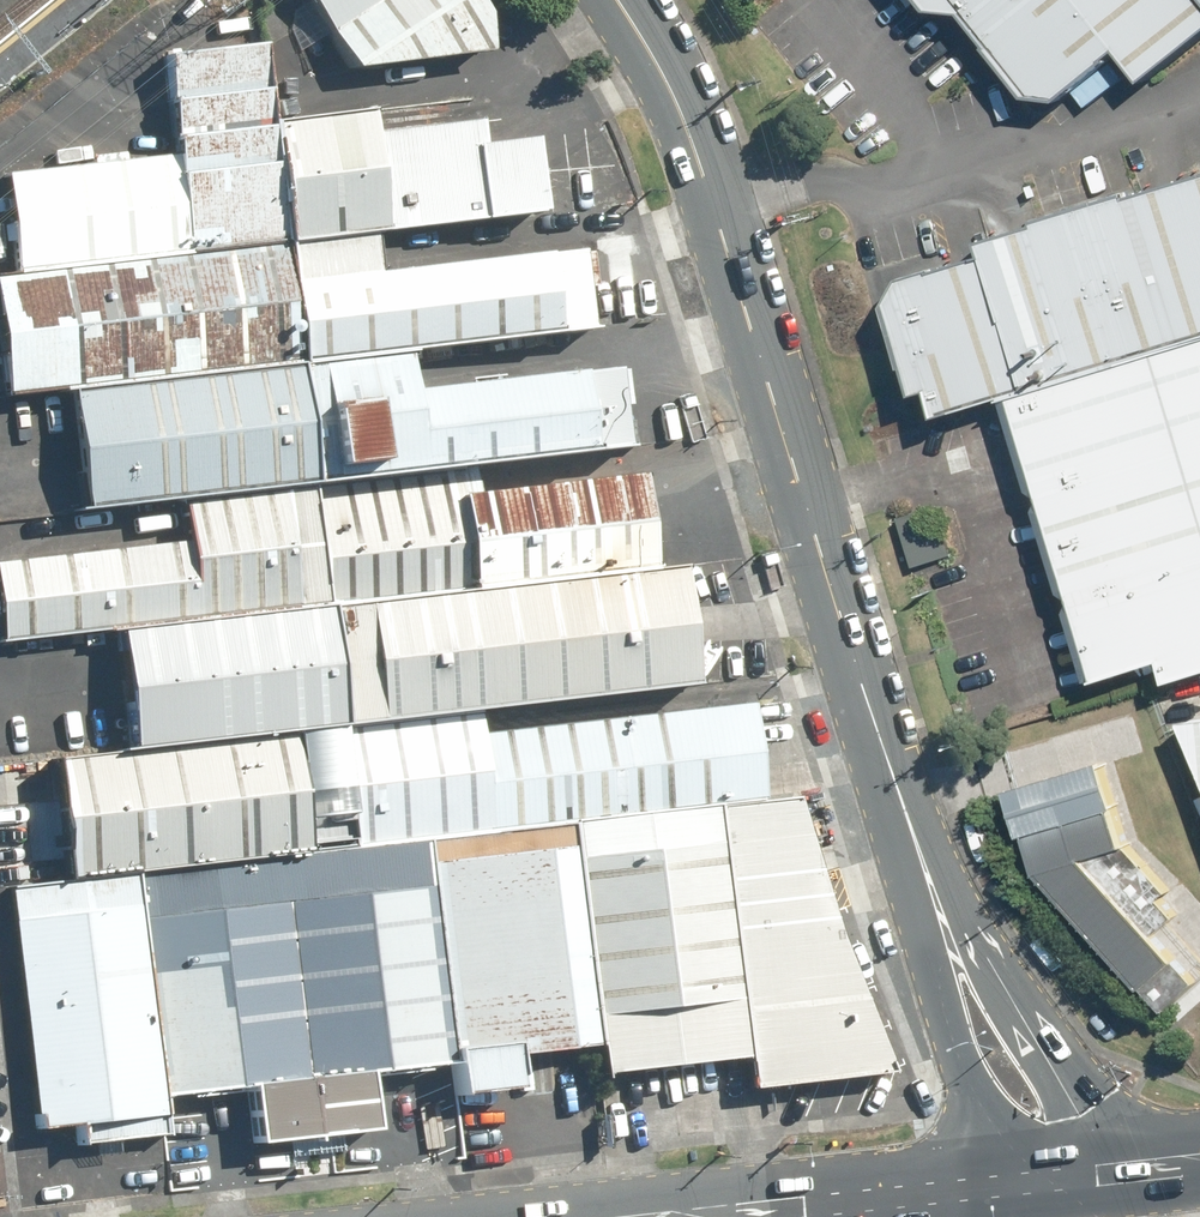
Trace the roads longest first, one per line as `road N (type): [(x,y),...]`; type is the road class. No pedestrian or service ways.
road 1 (primary): [(619,0),(657,62),(716,204),(938,916)]
road 2 (primary): [(938,916),(994,963),(1143,1171)]
road 3 (secondary): [(722,1216),(1005,1187)]
road 4 (primary): [(1005,1187),(940,989),(938,916)]
road 5 (primary): [(1005,1187),(1143,1171)]

